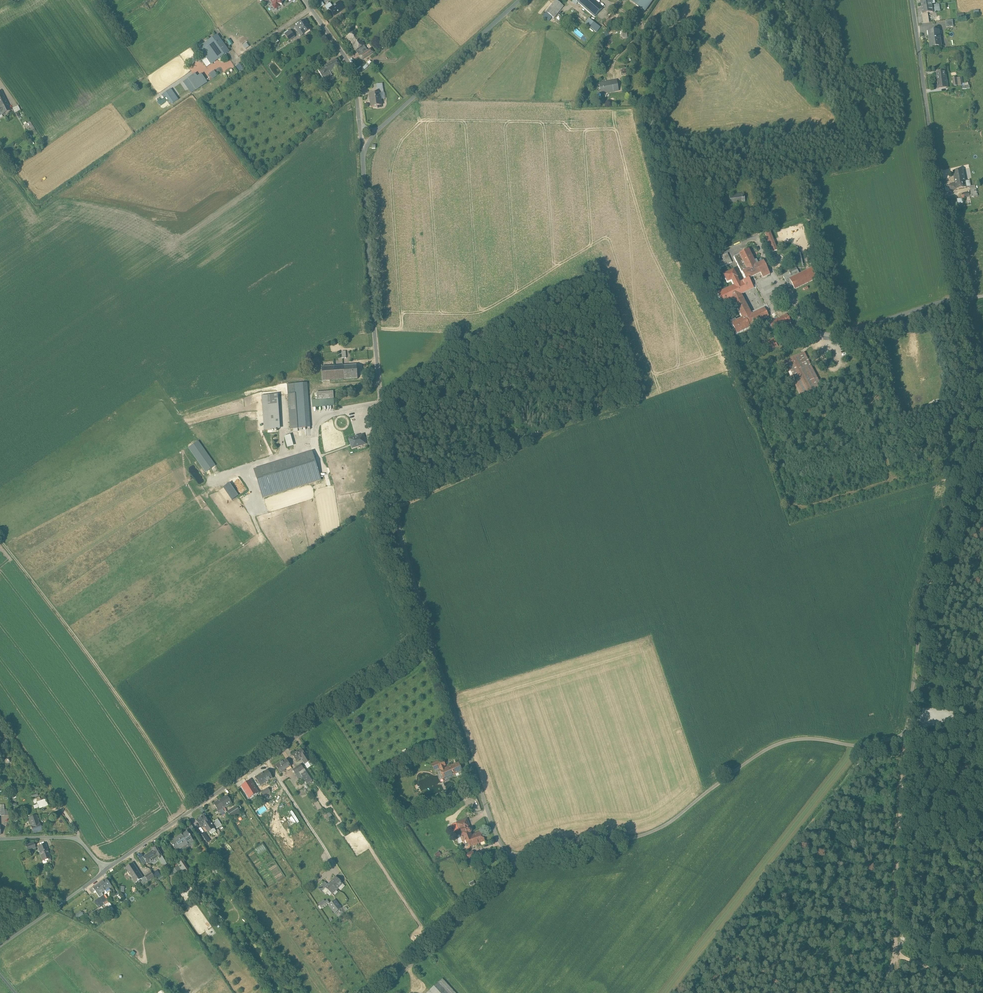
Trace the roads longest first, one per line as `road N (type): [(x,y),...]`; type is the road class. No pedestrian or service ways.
road 1 (unclassified): [(425,629),(387,498),(361,154)]
road 2 (unclassified): [(964,296),(977,379),(974,435),(928,587),(903,737)]
road 3 (unclassified): [(518,861),(553,844),(657,830),(782,743),(860,745),(903,737)]
road 4 (unclassified): [(417,652),(104,870)]
road 5 (track): [(679,992),(859,762),(903,755)]
road 6 (track): [(190,808),(122,702),(0,540)]
road 7 (unclassified): [(964,296),(936,168),(914,0)]
road 8 (track): [(389,507),(454,485),(558,428),(633,404)]
road 9 (unclassified): [(518,861),(500,843),(435,660)]
road 10 (track): [(896,953),(903,744)]
road 11 (unclassified): [(518,0),(378,129)]
road 12 (unclassified): [(381,992),(518,861)]
road 13 (unclassified): [(358,121),(349,60),(308,0)]
road 14 (unclassified): [(0,946),(104,870)]
road 15 (track): [(263,759),(331,858)]

